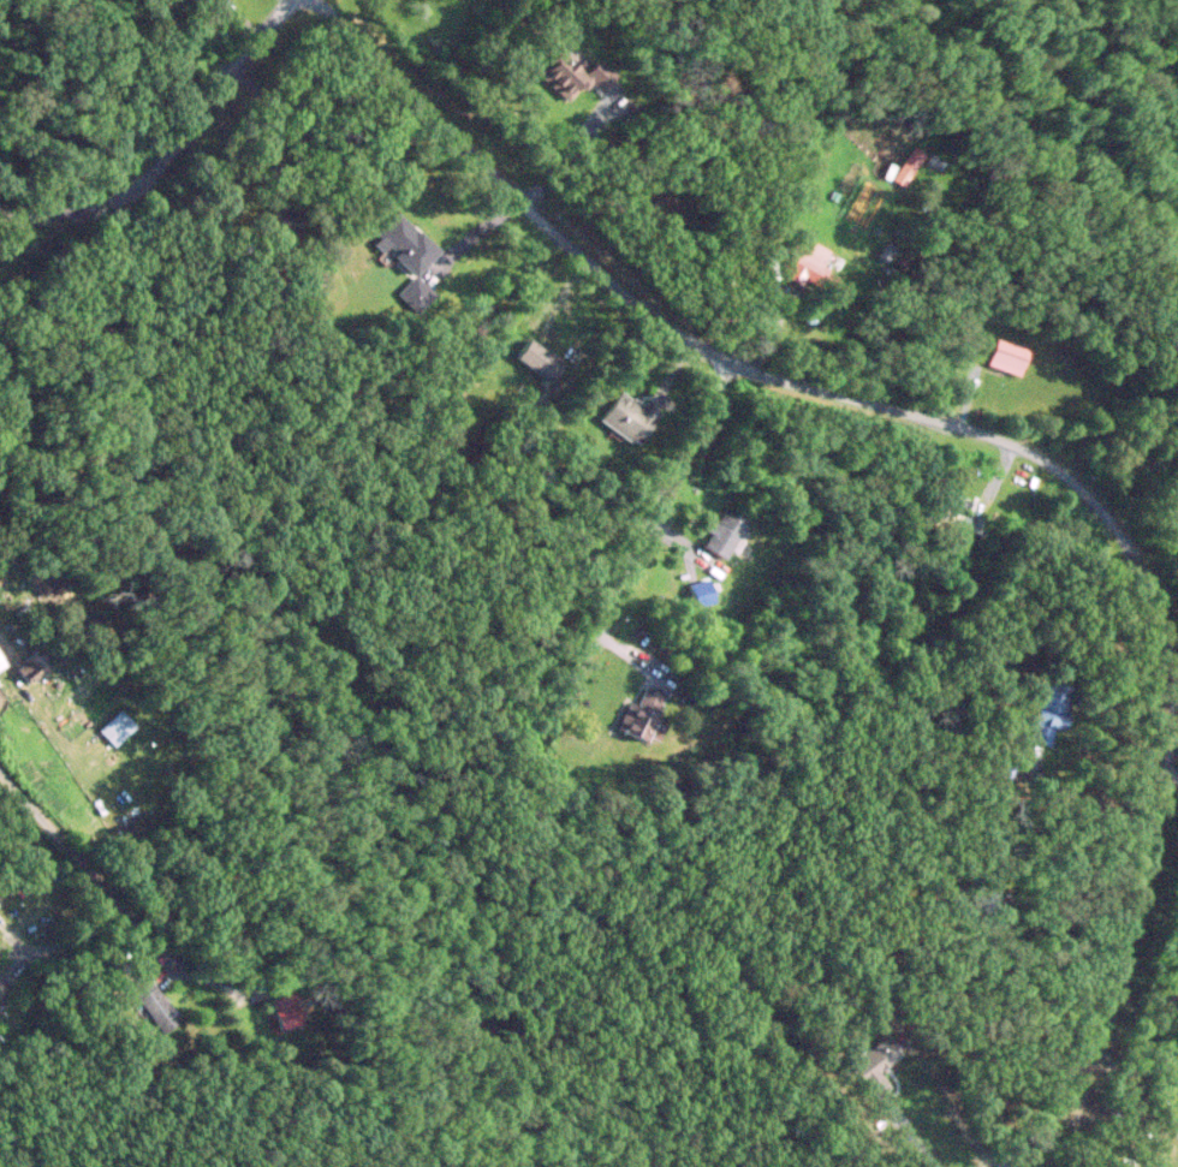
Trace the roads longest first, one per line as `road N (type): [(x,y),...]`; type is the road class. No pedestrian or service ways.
road 1 (residential): [(311,0),(645,317),(751,374),(1009,442),(1085,490),(1112,524),(1168,661),(1166,734),(1061,1092),(1035,1136),(997,1166)]
road 2 (residential): [(535,727),(596,636),(727,363)]
road 3 (residential): [(296,0),(126,191),(70,212),(0,208)]
road 4 (residential): [(246,989),(183,967),(148,940),(0,769)]

